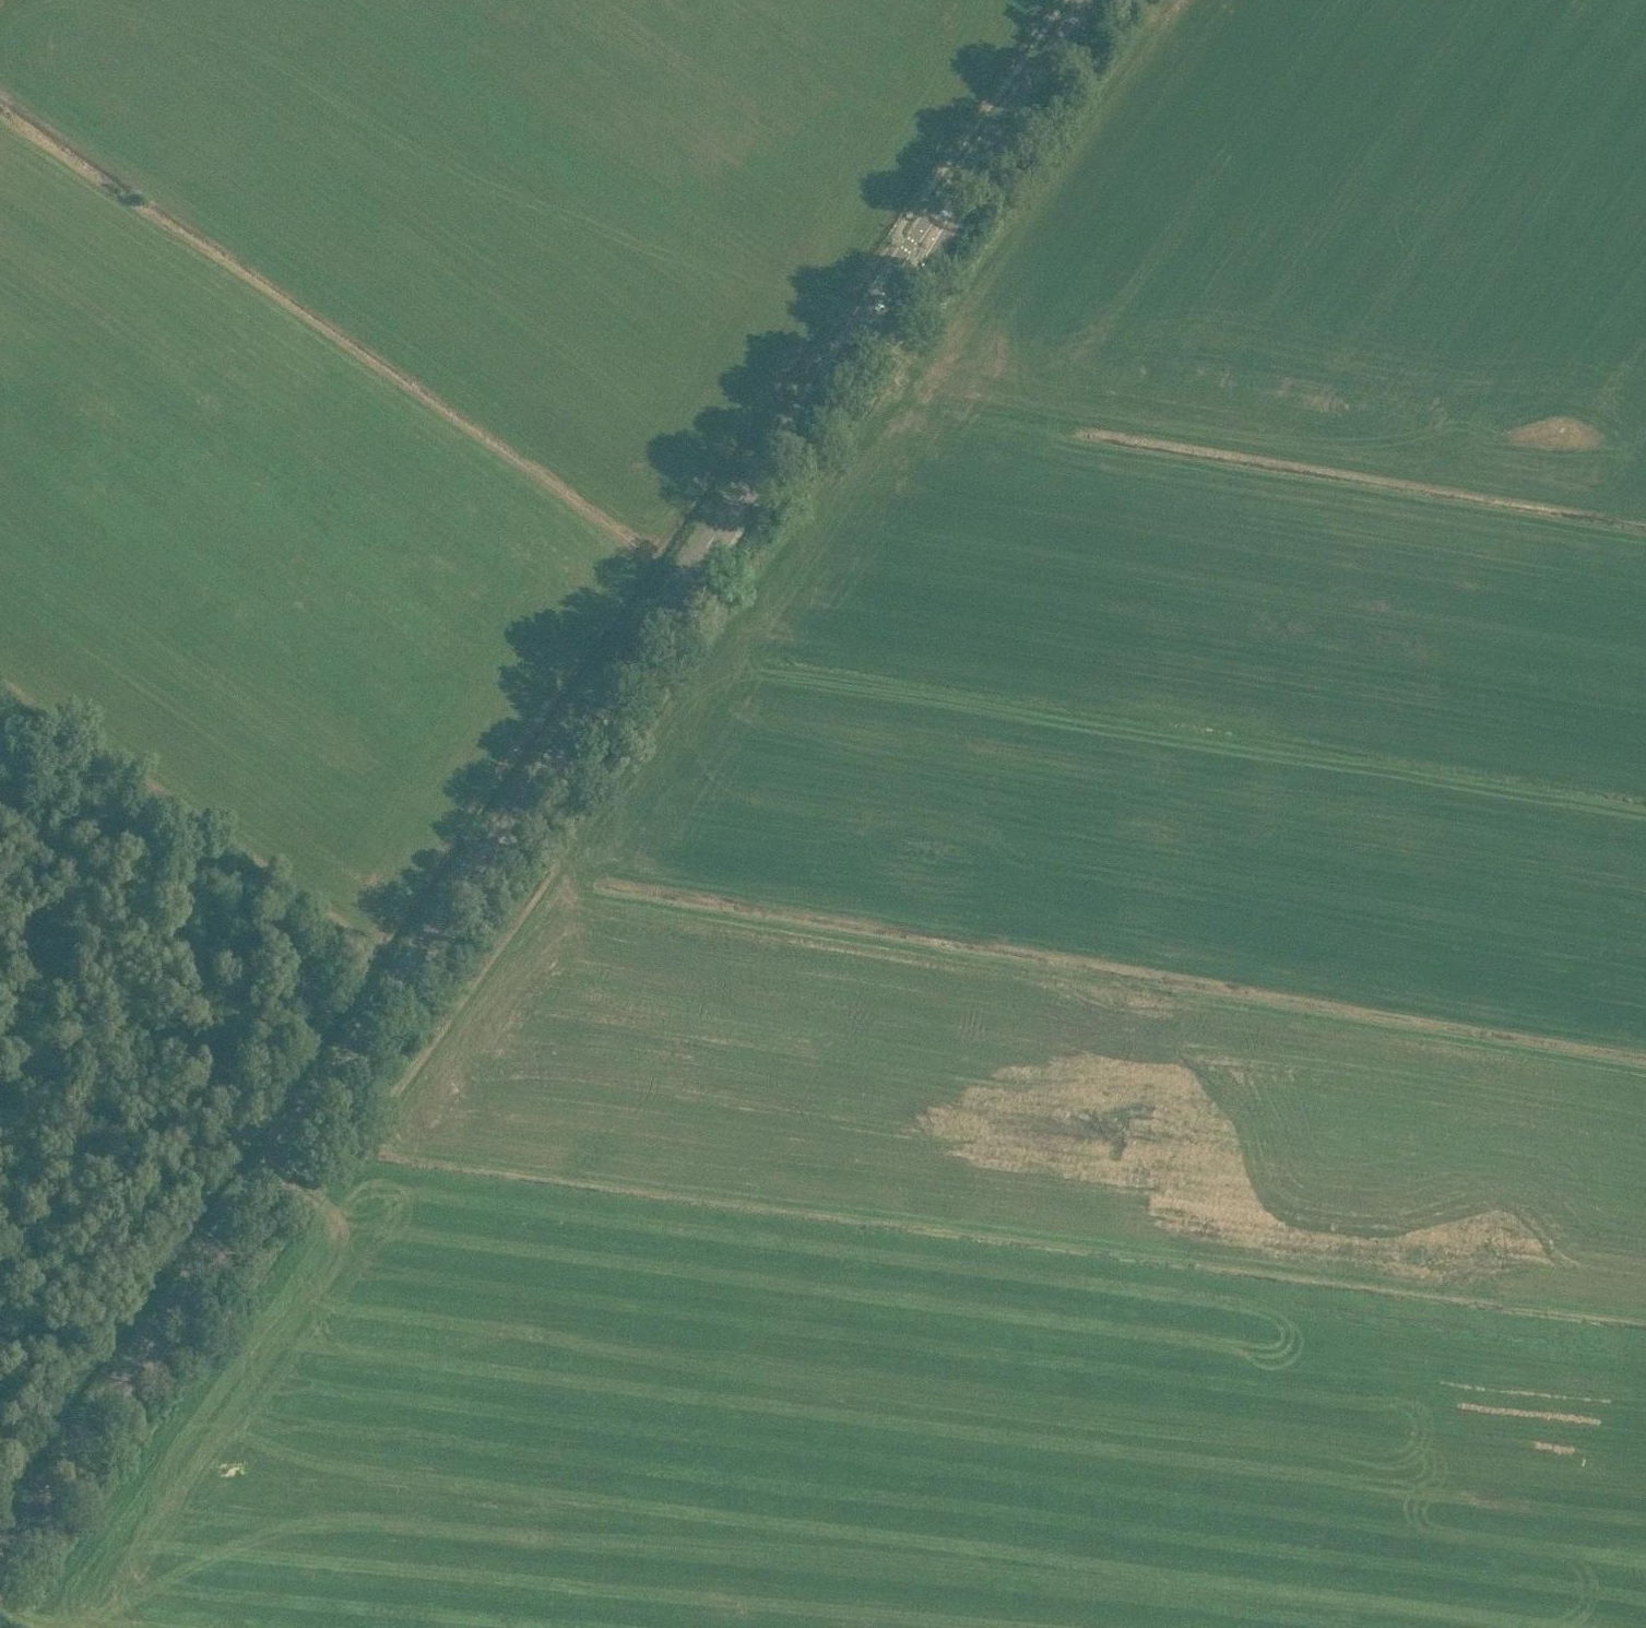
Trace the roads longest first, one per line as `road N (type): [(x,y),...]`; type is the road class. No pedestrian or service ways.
road 1 (tertiary): [(840,358),(0,1558)]
road 2 (tertiary): [(840,358),(939,248),(996,134)]
road 3 (tertiary): [(996,134),(909,246),(840,358)]
road 4 (tertiary): [(1092,0),(996,134)]

